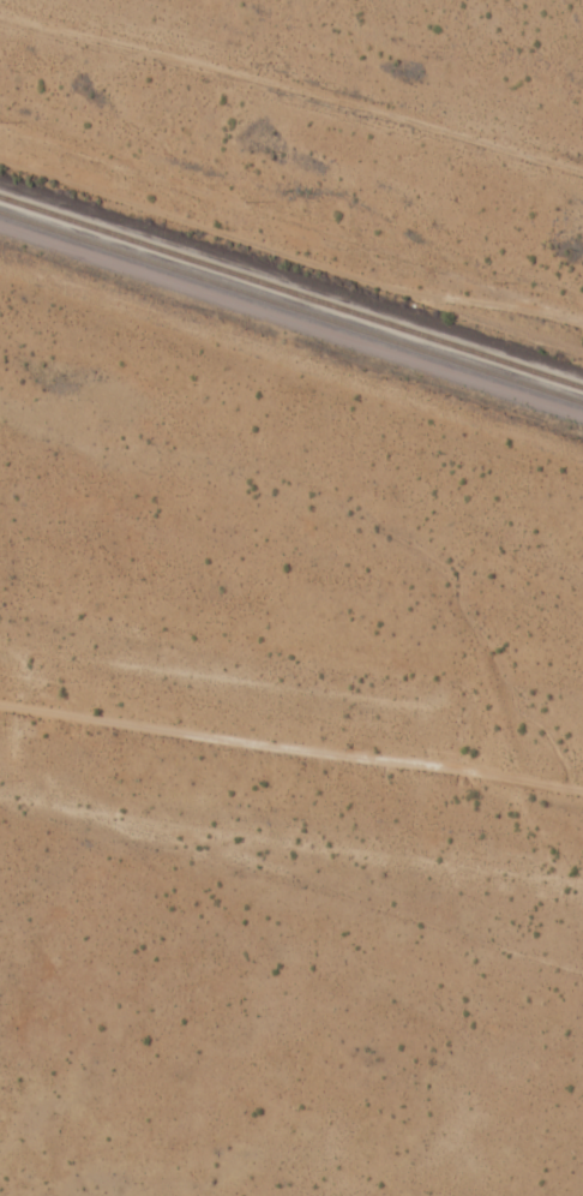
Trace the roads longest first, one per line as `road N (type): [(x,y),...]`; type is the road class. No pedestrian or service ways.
road 1 (track): [(582,319),(0,127)]
road 2 (residential): [(582,538),(0,354)]
road 3 (track): [(0,738),(582,820)]

